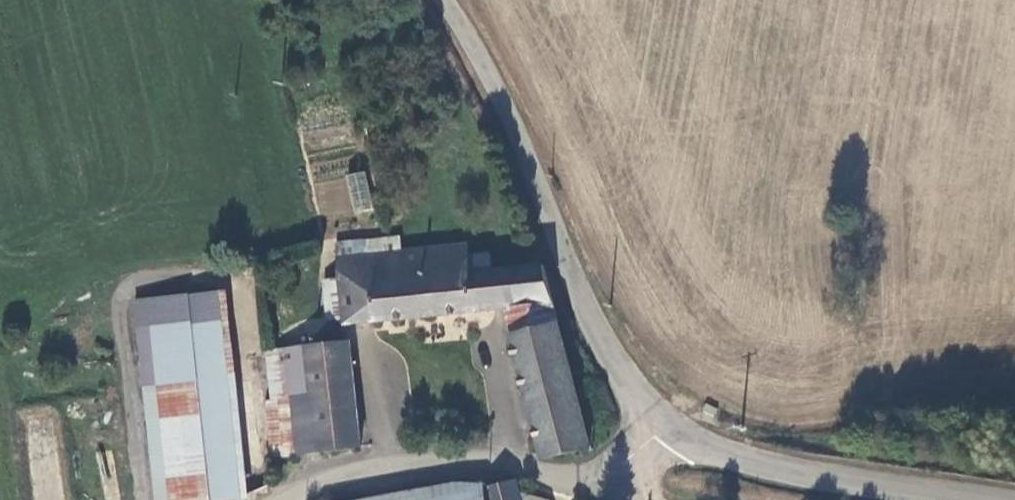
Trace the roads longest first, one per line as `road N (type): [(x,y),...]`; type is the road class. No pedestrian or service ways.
road 1 (unclassified): [(661,424),(596,326),(485,62),(449,0)]
road 2 (unclassified): [(273,499),(353,469),(443,453),(568,471),(611,465),(654,438),(661,424)]
road 3 (unclassified): [(994,499),(742,461),(661,424)]

